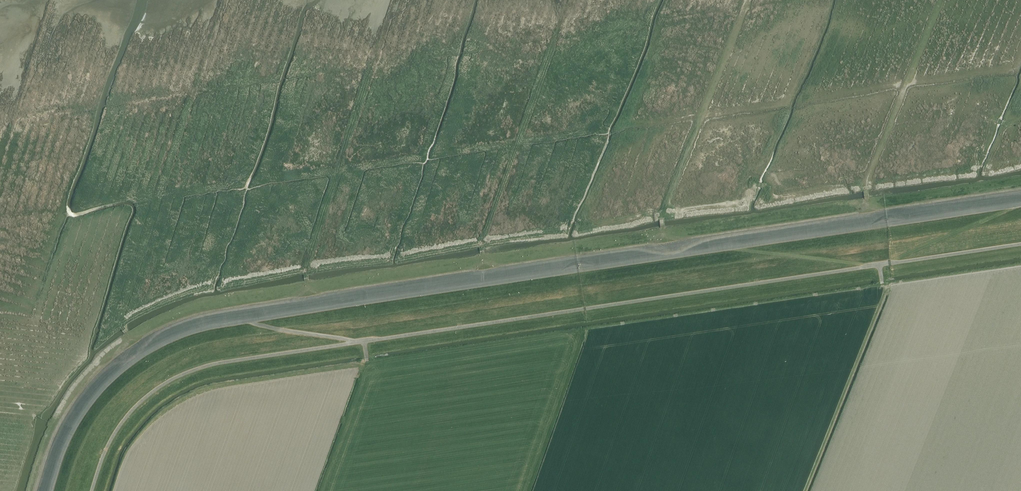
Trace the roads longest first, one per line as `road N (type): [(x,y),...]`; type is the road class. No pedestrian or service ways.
road 1 (track): [(51,490),(67,443),(100,392),(143,355),(192,331),(1020,204)]
road 2 (track): [(734,247),(873,265)]
road 3 (track): [(894,261),(1019,204)]
road 4 (track): [(365,341),(246,321)]

